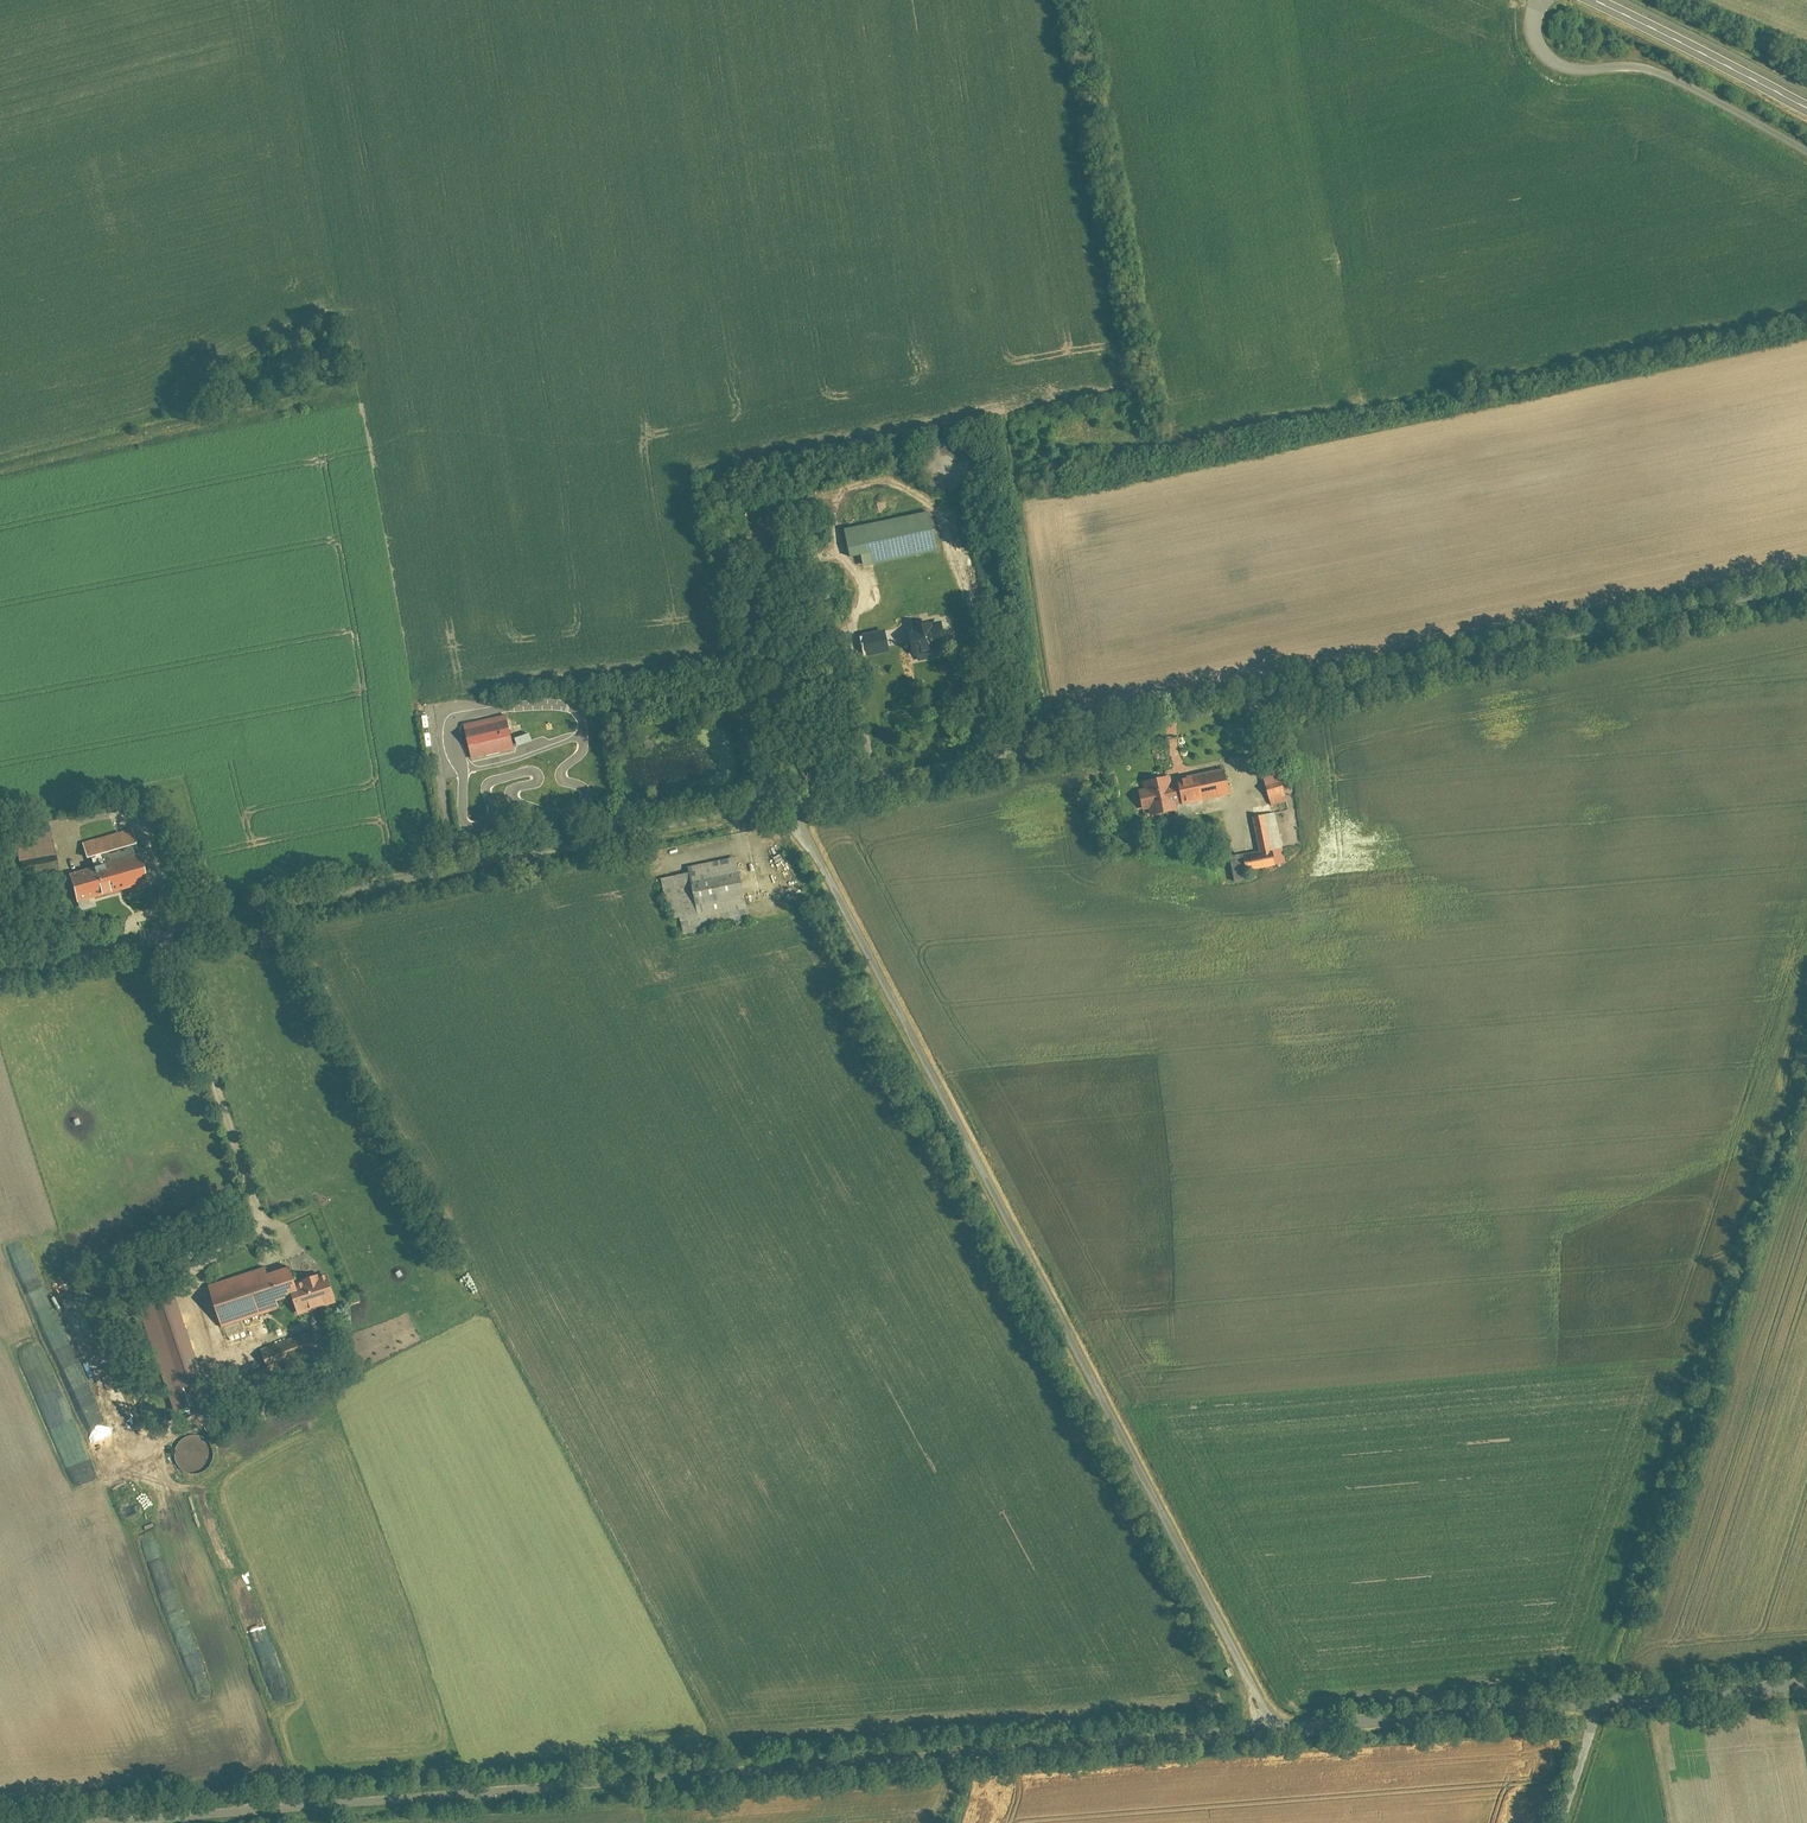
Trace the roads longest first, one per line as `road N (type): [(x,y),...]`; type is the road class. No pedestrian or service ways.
road 1 (unclassified): [(1276,1731),(120,1822)]
road 2 (unclassified): [(1276,1731),(786,794)]
road 3 (unclassified): [(786,794),(1806,587)]
road 4 (unclassified): [(0,968),(786,794)]
road 5 (unclassified): [(1806,154),(1641,69),(1587,72),(1550,60),(1536,29),(1541,0)]
road 6 (unclassified): [(1602,1704),(1276,1731)]
road 7 (secondary): [(1806,111),(1590,0)]
road 8 (unclassified): [(1806,1691),(1602,1704)]
road 9 (unclassified): [(1602,1704),(1563,1822)]

